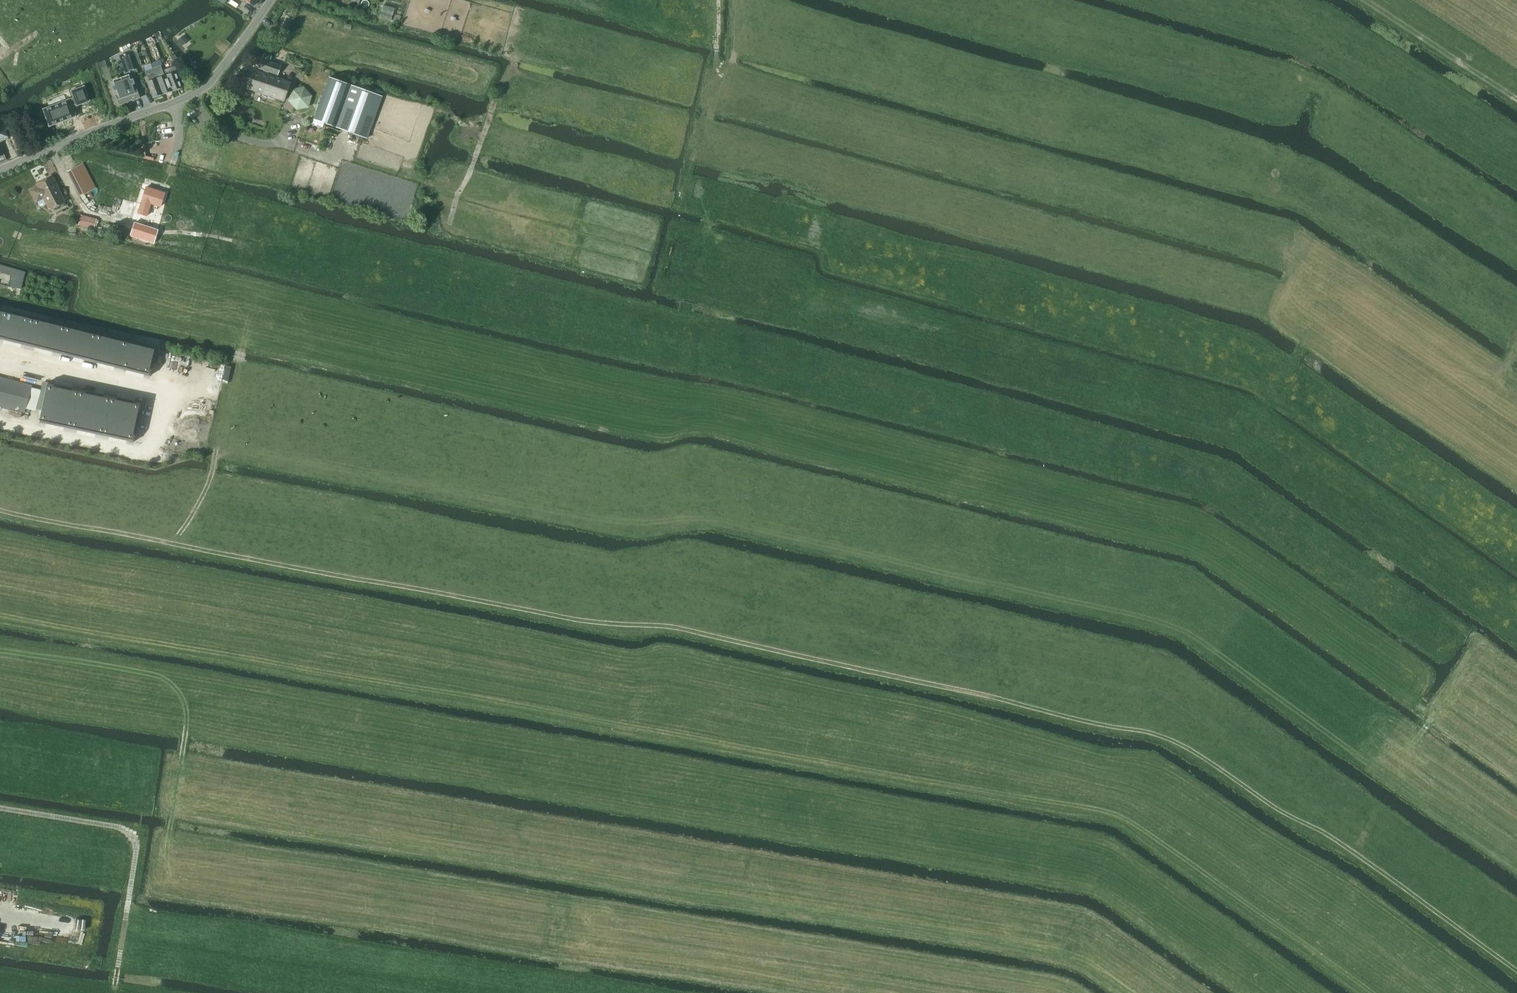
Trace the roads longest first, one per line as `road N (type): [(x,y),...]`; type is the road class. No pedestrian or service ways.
road 1 (track): [(1516,971),(1325,833),(1166,738),(686,630),(597,624),(0,509)]
road 2 (tertiary): [(0,172),(196,96),(271,0)]
road 3 (track): [(228,290),(0,230)]

